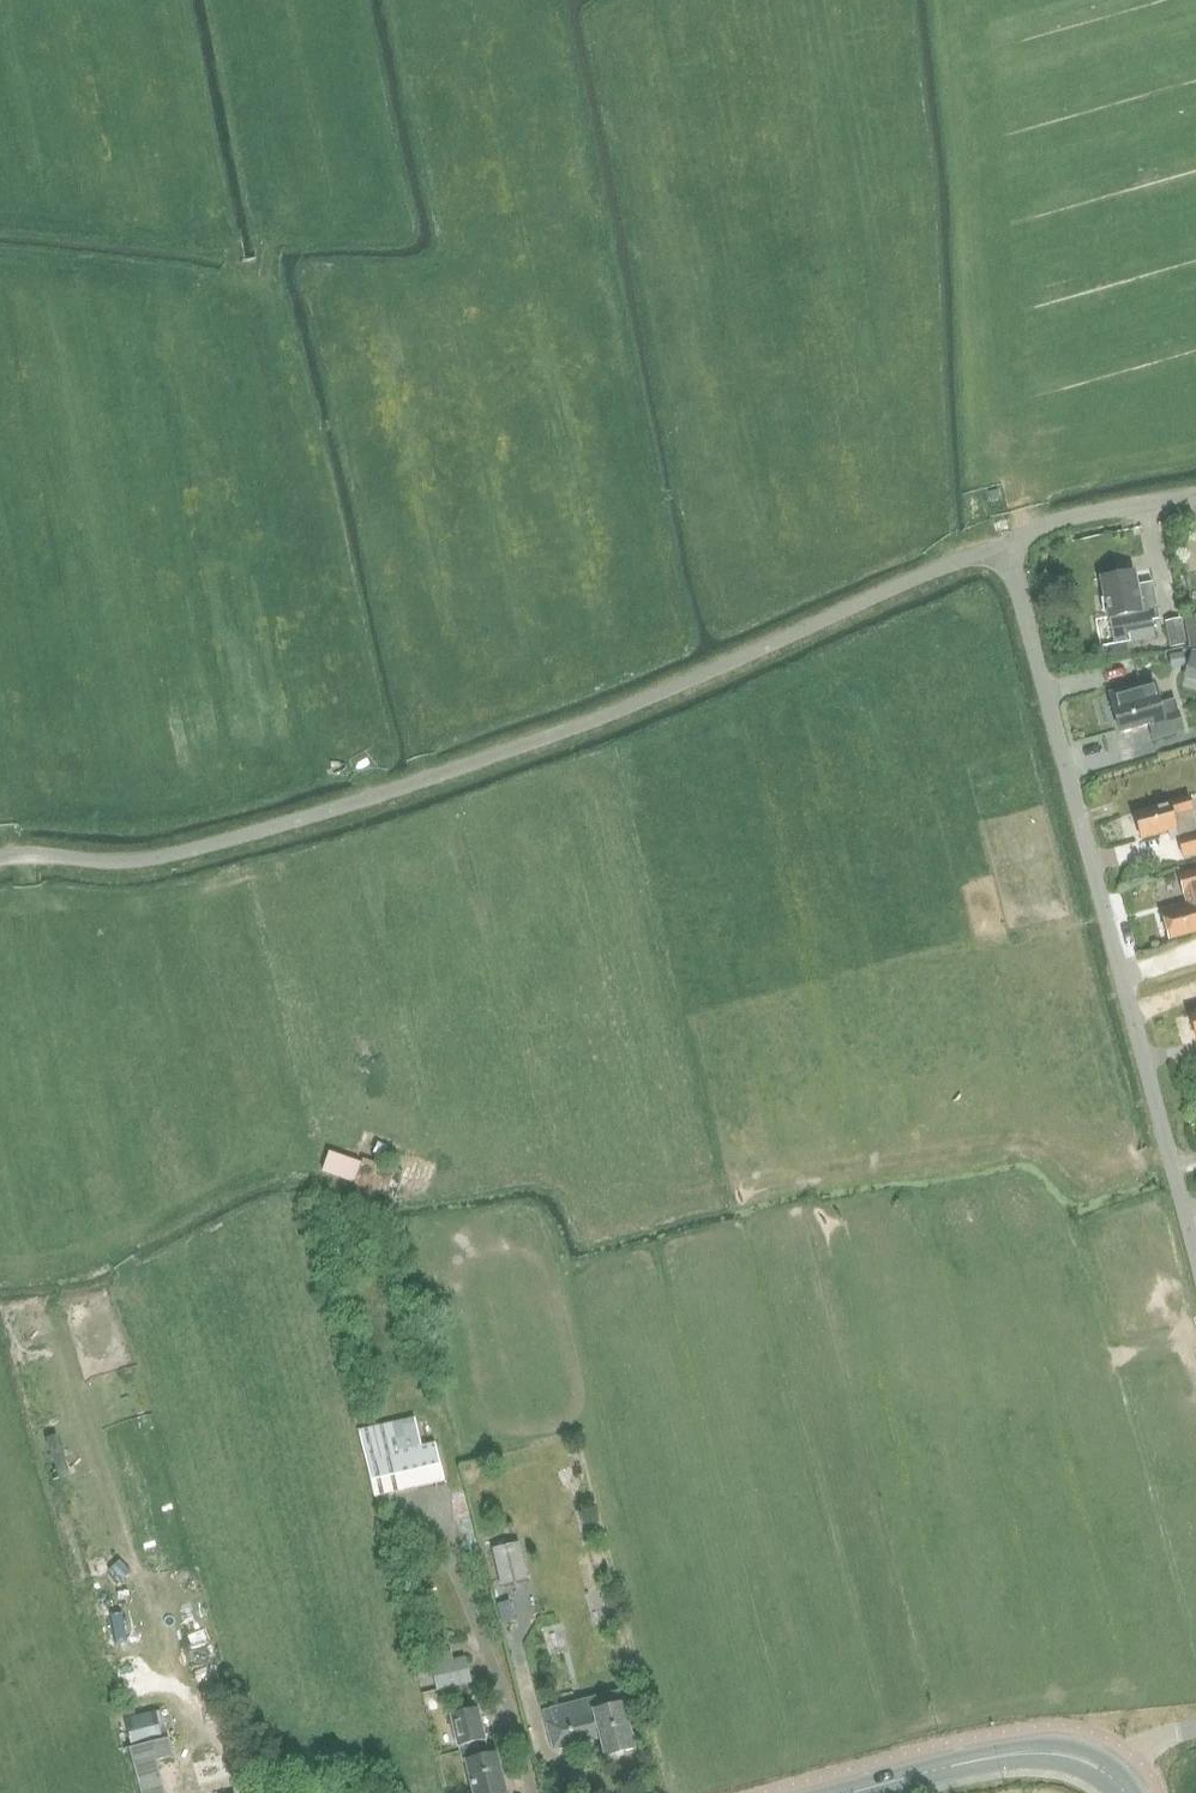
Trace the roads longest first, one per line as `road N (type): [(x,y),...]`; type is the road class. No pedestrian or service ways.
road 1 (unclassified): [(0,863),(130,867),(664,700),(1002,547)]
road 2 (unclassified): [(1195,1273),(1002,547)]
road 3 (tertiary): [(1113,1777),(1076,1757),(1024,1753),(851,1792)]
road 4 (unclassified): [(1002,547),(1070,522),(1195,497)]

